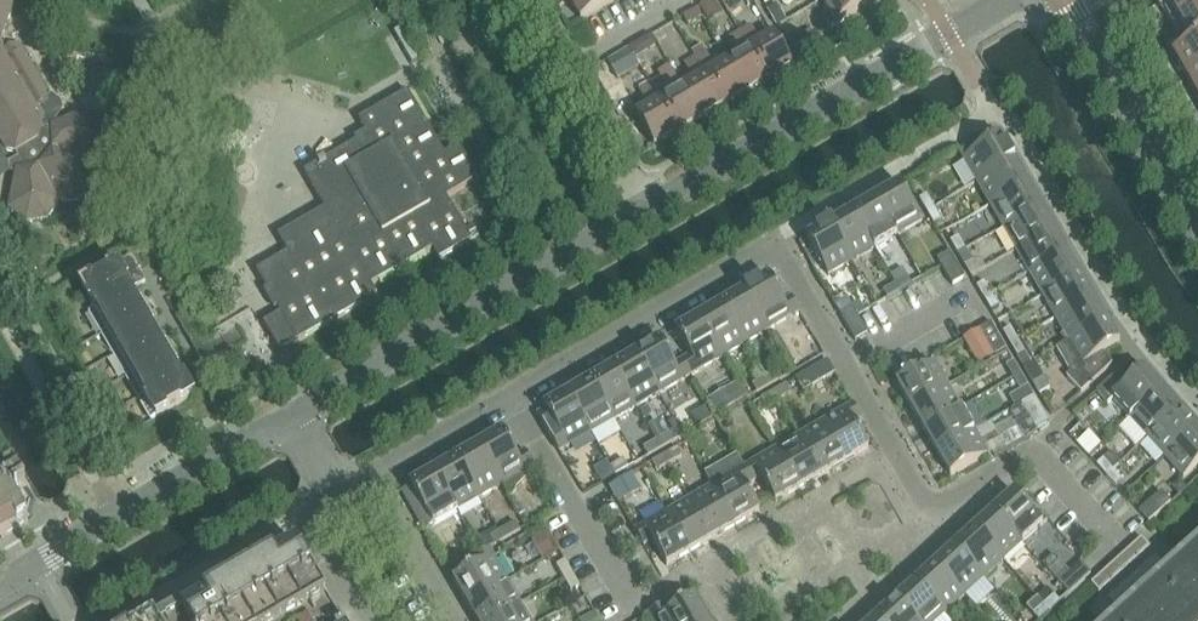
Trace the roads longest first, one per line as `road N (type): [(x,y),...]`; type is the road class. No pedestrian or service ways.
road 1 (residential): [(1113,536),(1034,452),(946,499),(933,503),(921,492),(777,239)]
road 2 (residential): [(647,207),(1008,0)]
road 3 (residential): [(290,414),(647,207)]
road 4 (residential): [(0,584),(290,414)]
road 5 (residential): [(510,392),(777,239)]
road 6 (tertiary): [(1197,225),(1065,0)]
road 7 (residential): [(639,612),(510,392)]
road 8 (residential): [(647,207),(527,0)]
road 9 (residential): [(453,620),(367,475)]
road 10 (residential): [(369,620),(304,511),(339,491)]
road 11 (residential): [(510,392),(367,475)]

